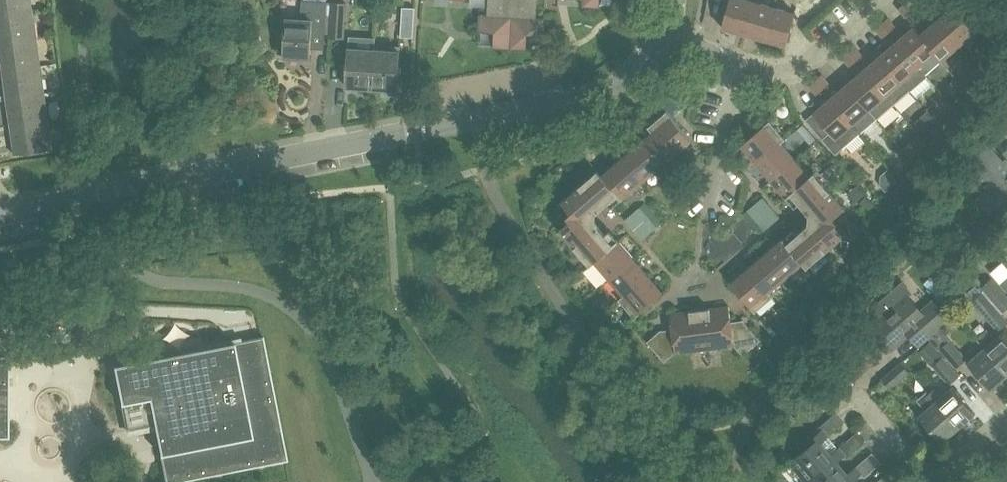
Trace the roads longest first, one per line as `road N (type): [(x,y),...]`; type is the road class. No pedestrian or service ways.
road 1 (unclassified): [(668,30),(631,73),(587,99),(0,216)]
road 2 (residential): [(739,70),(777,75),(806,67),(887,0)]
road 3 (residential): [(707,214),(739,70)]

